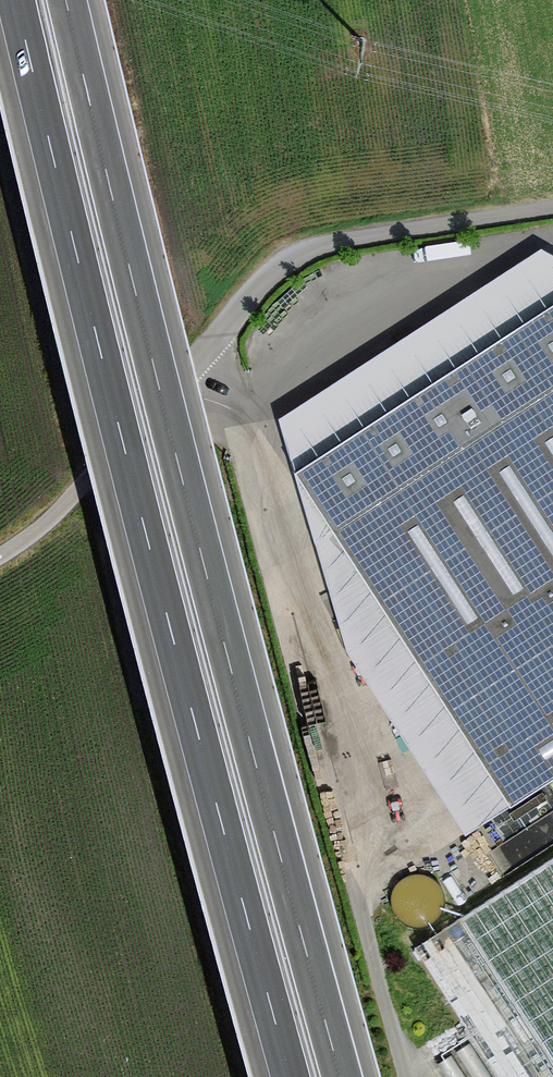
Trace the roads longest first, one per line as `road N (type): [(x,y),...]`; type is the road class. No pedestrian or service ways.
road 1 (motorway): [(342,1076),(67,0)]
road 2 (motorway): [(16,0),(289,1076)]

